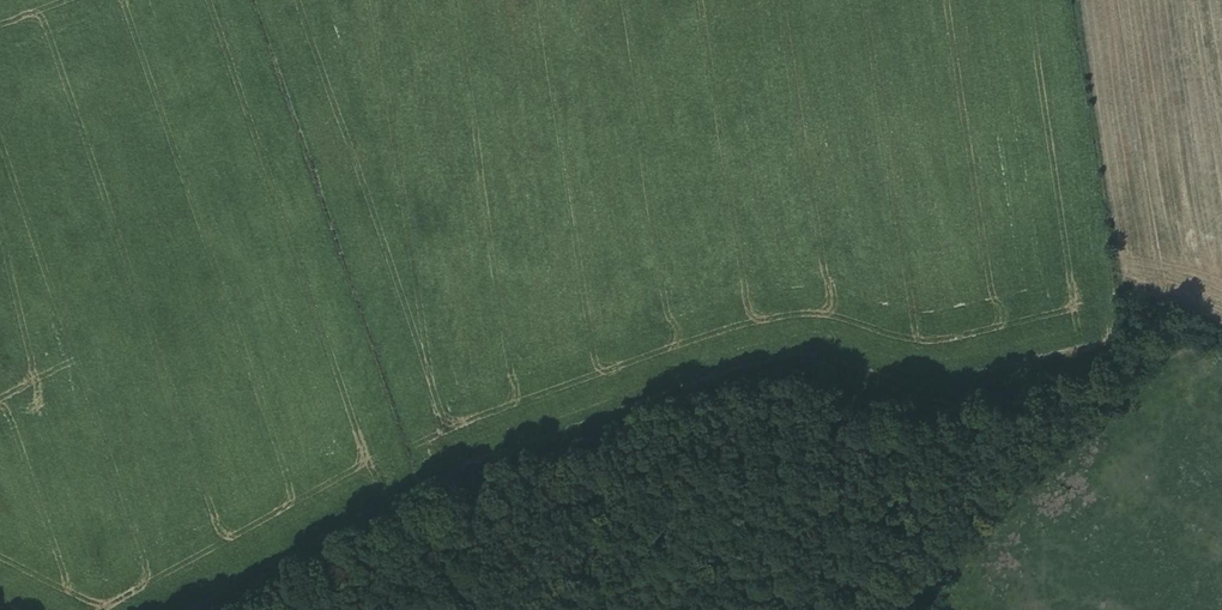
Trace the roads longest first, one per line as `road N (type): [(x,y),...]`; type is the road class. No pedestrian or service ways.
road 1 (track): [(731,609),(856,576),(891,582),(905,609)]

